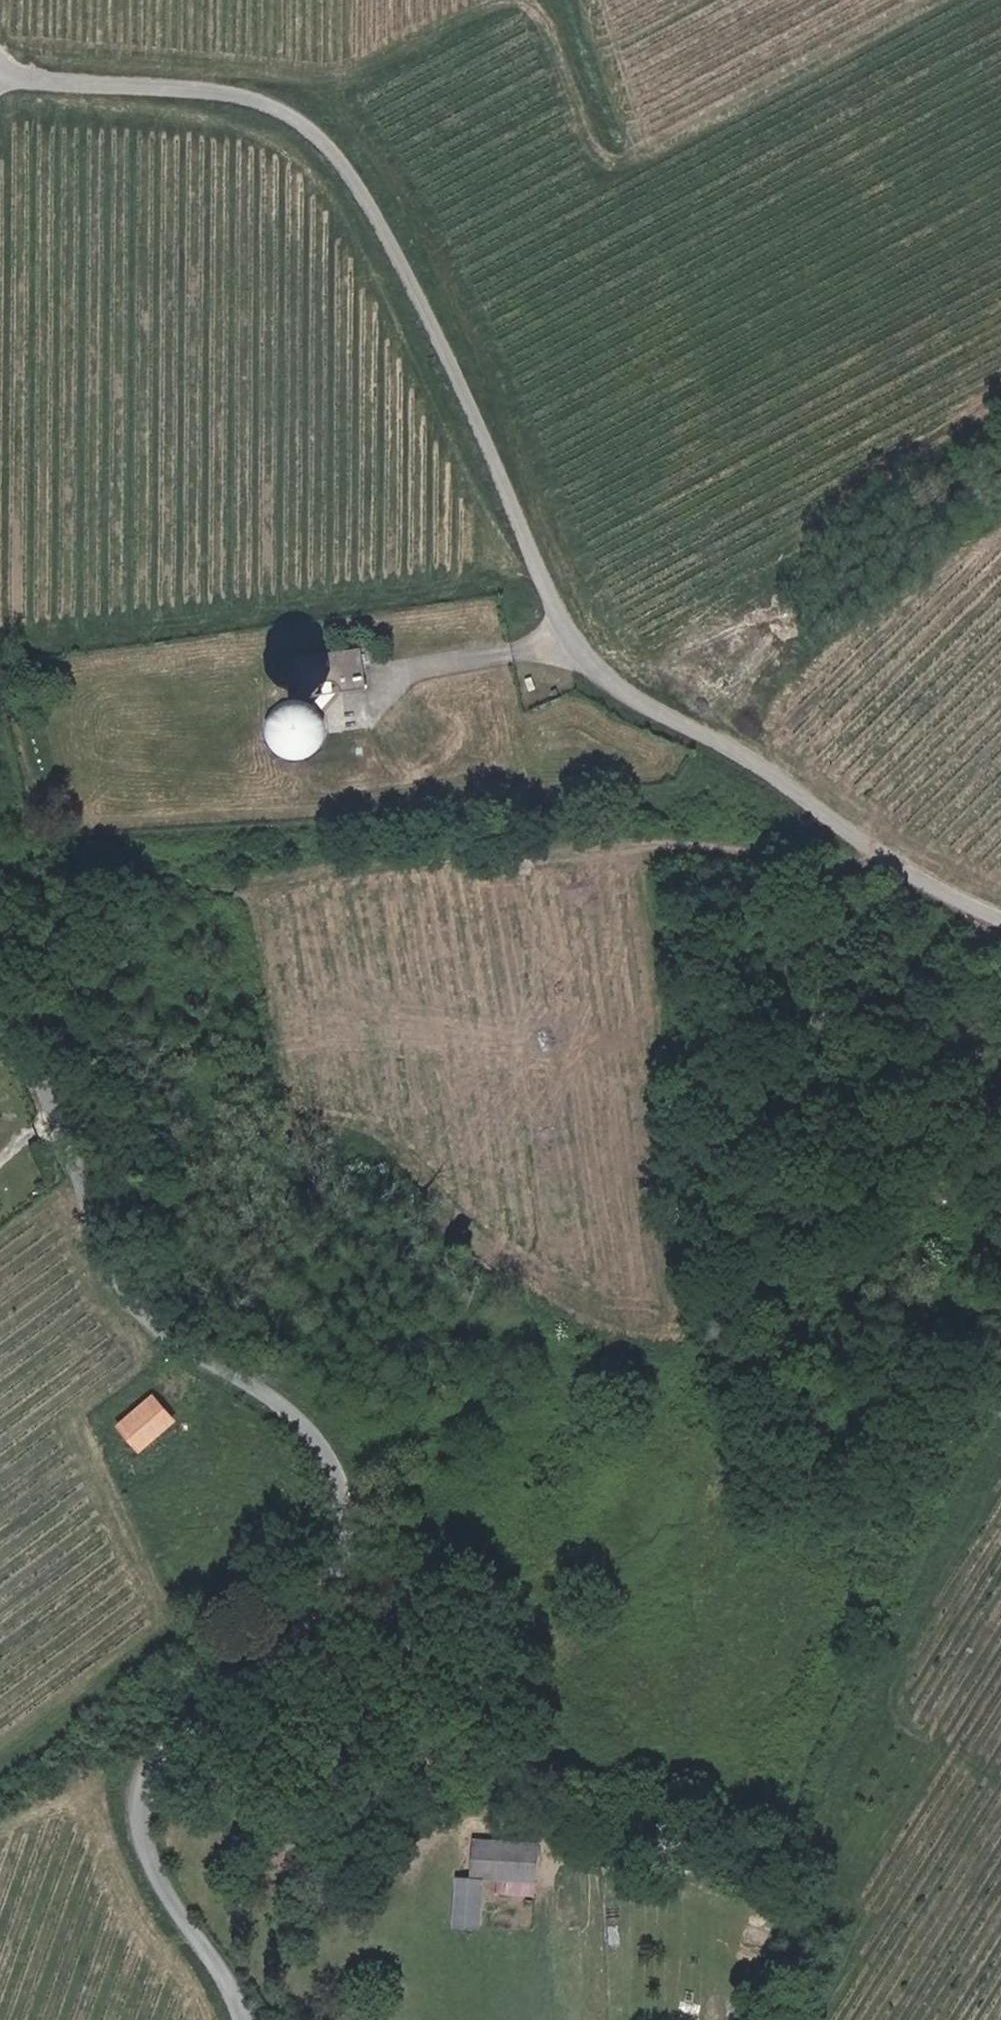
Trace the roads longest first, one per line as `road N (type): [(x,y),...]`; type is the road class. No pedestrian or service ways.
road 1 (unclassified): [(1000,913),(896,861),(774,775),(613,685),(580,647),(381,221),(338,153),(284,111),(232,95),(0,71)]
road 2 (unclassified): [(0,980),(110,1244),(144,1304),(322,1433),(348,1471),(344,1554),(313,1617),(172,1735),(145,1783),(142,1829),(173,1897),(220,1956),(254,2019)]

